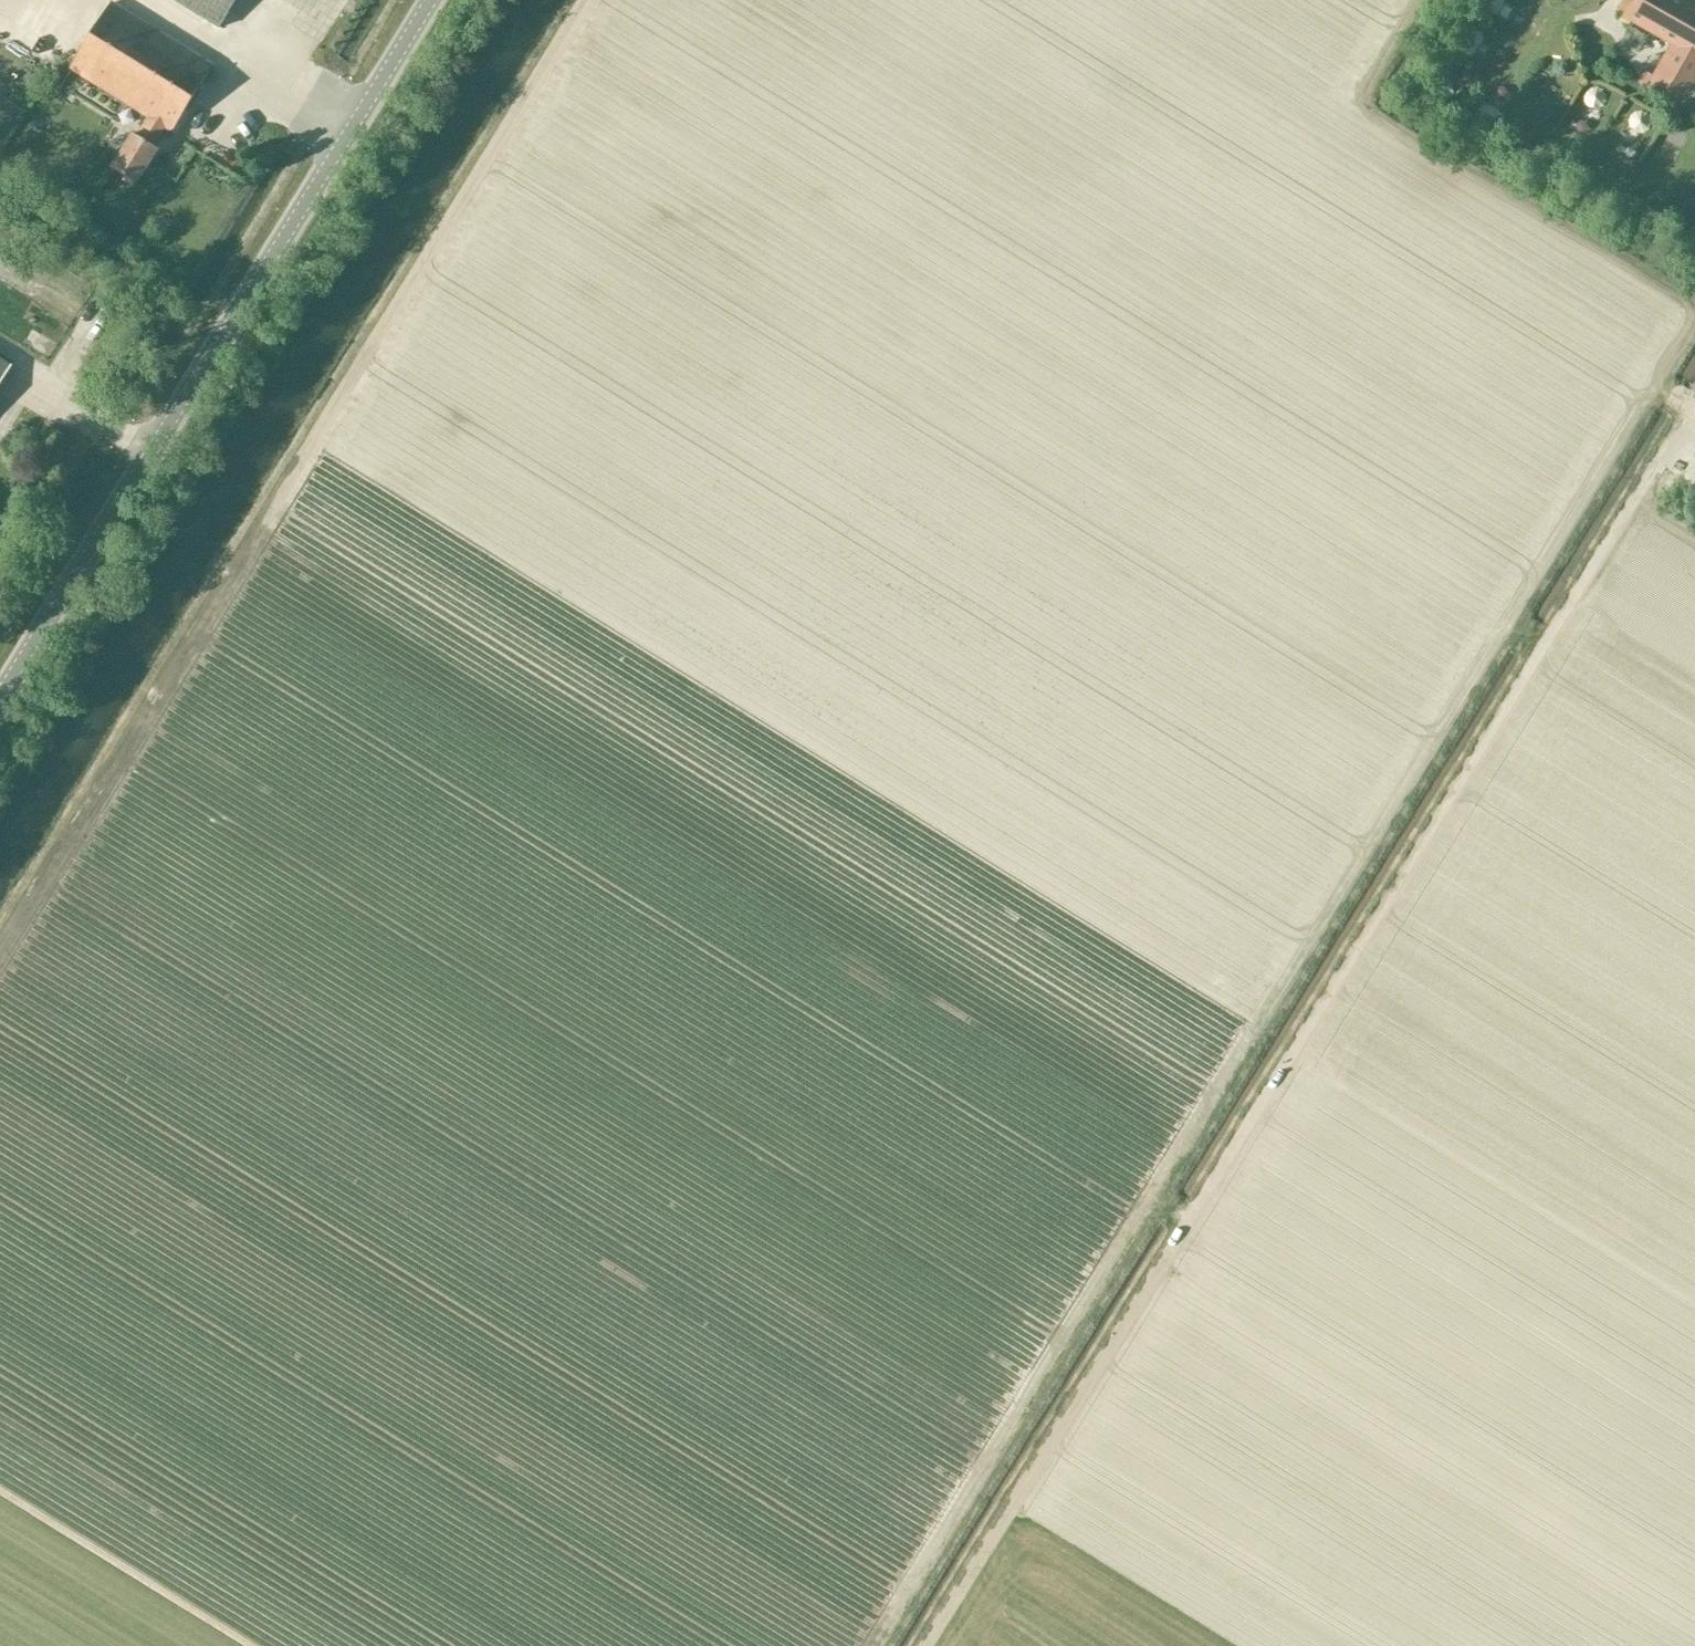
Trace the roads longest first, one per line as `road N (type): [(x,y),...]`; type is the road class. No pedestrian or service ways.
road 1 (unclassified): [(0,697),(431,0)]

